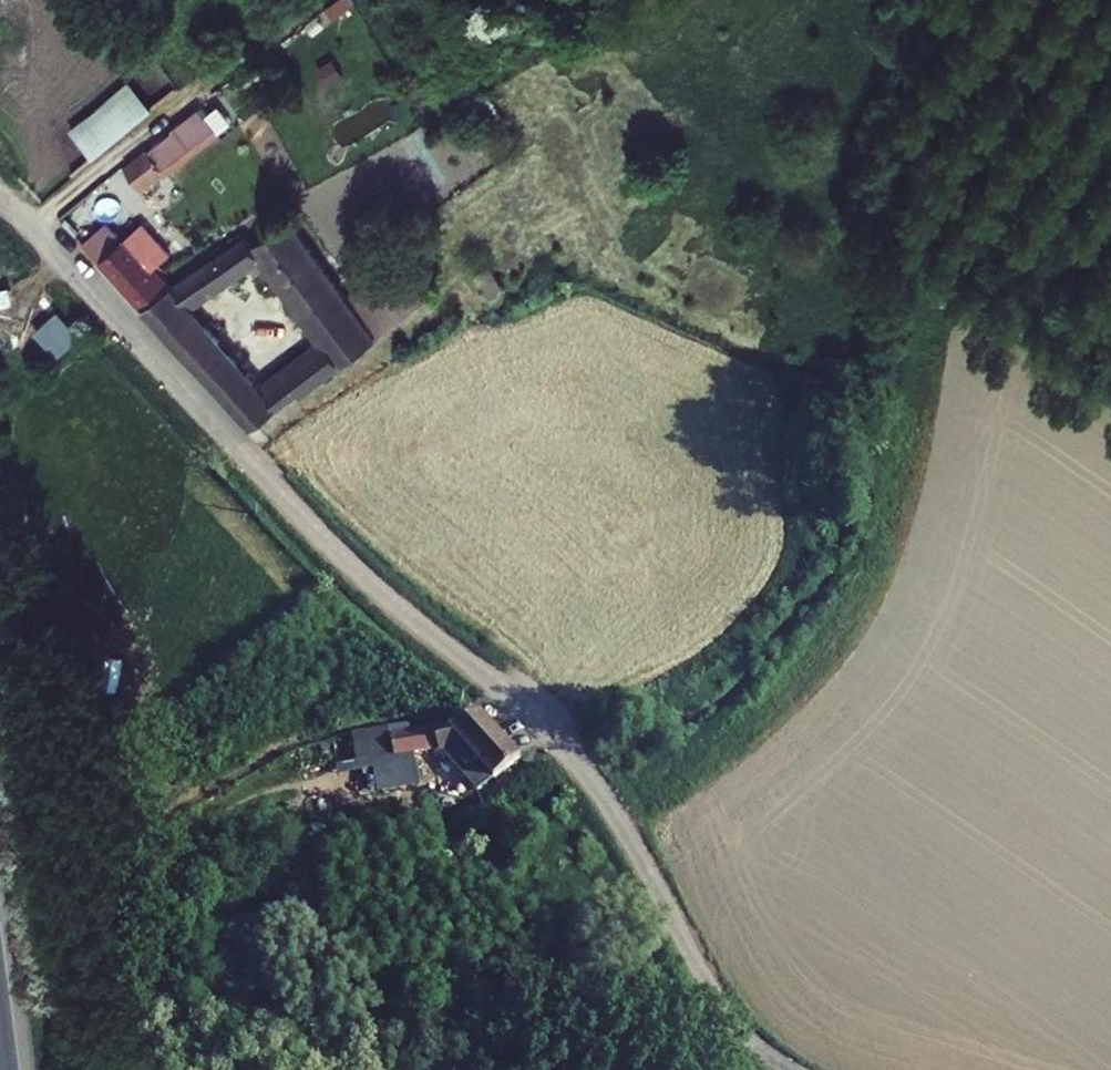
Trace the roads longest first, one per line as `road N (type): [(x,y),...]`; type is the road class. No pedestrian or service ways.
road 1 (residential): [(793,1069),(751,1041),(716,1000),(603,800),(552,735),(363,580),(0,200)]
road 2 (track): [(0,108),(30,149),(40,188),(11,211)]

